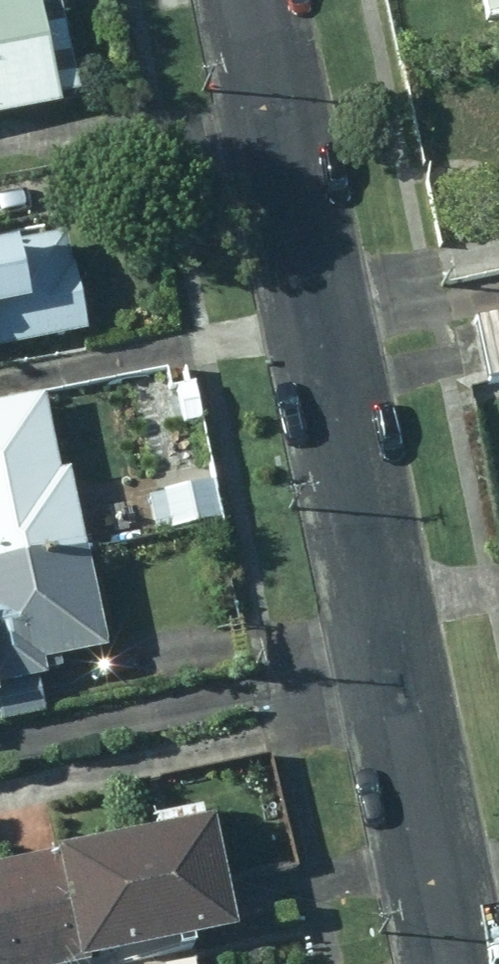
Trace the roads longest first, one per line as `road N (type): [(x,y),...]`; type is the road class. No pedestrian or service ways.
road 1 (residential): [(254,0),(451,963)]

